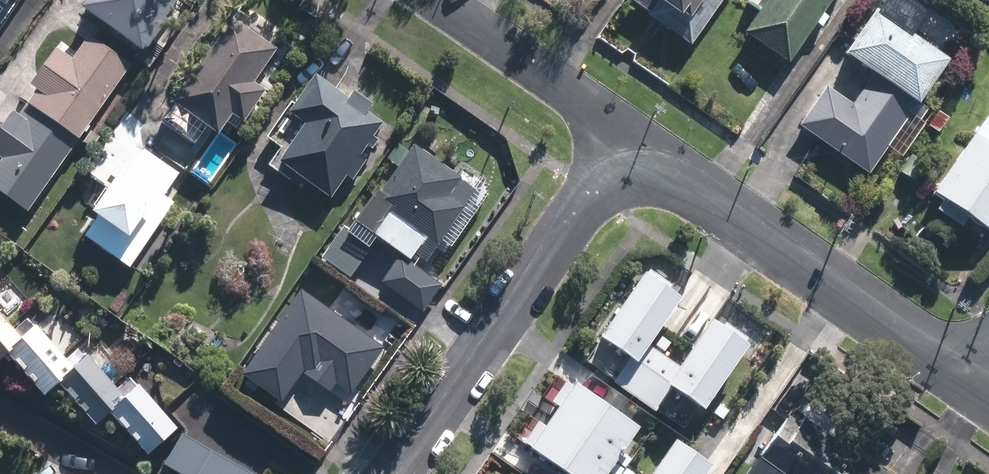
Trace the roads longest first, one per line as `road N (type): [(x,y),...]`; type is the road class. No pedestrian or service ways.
road 1 (residential): [(635,140),(983,375)]
road 2 (residential): [(635,140),(397,473)]
road 3 (residential): [(440,0),(635,140)]

